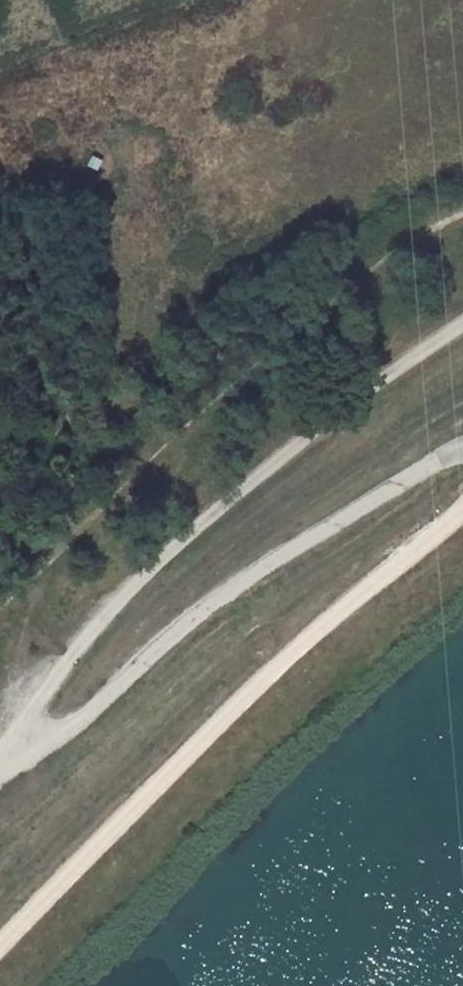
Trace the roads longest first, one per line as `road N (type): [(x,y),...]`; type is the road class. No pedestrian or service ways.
road 1 (track): [(462,212),(361,278),(150,464),(7,604),(13,754)]
road 2 (track): [(462,324),(291,447),(125,591),(37,696),(13,754)]
road 3 (track): [(462,453),(300,543),(0,764)]

